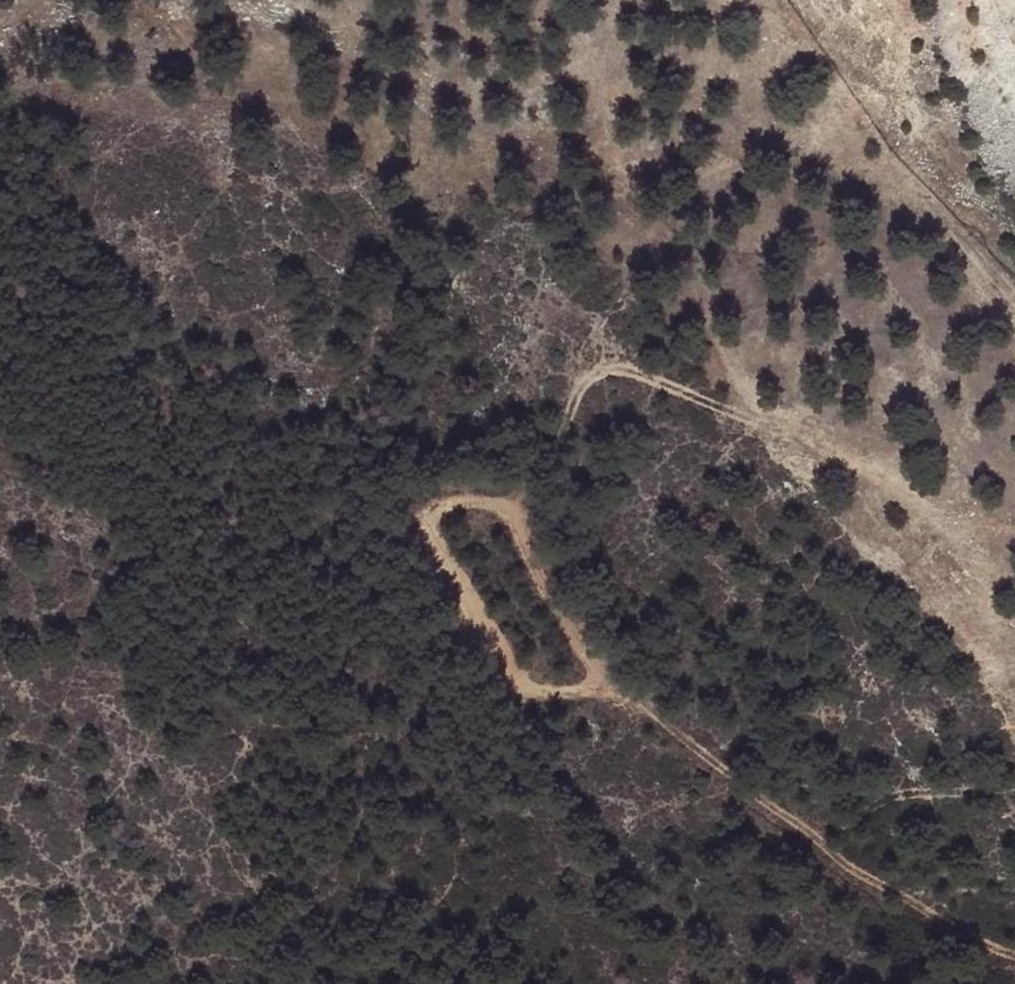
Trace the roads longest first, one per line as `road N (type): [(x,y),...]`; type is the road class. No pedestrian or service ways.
road 1 (track): [(579,635),(612,687),(861,878),(1014,957)]
road 2 (track): [(612,687),(540,692),(520,685),(418,521),(440,502),(510,502),(579,635)]
road 3 (track): [(814,843),(873,801),(1014,784)]

